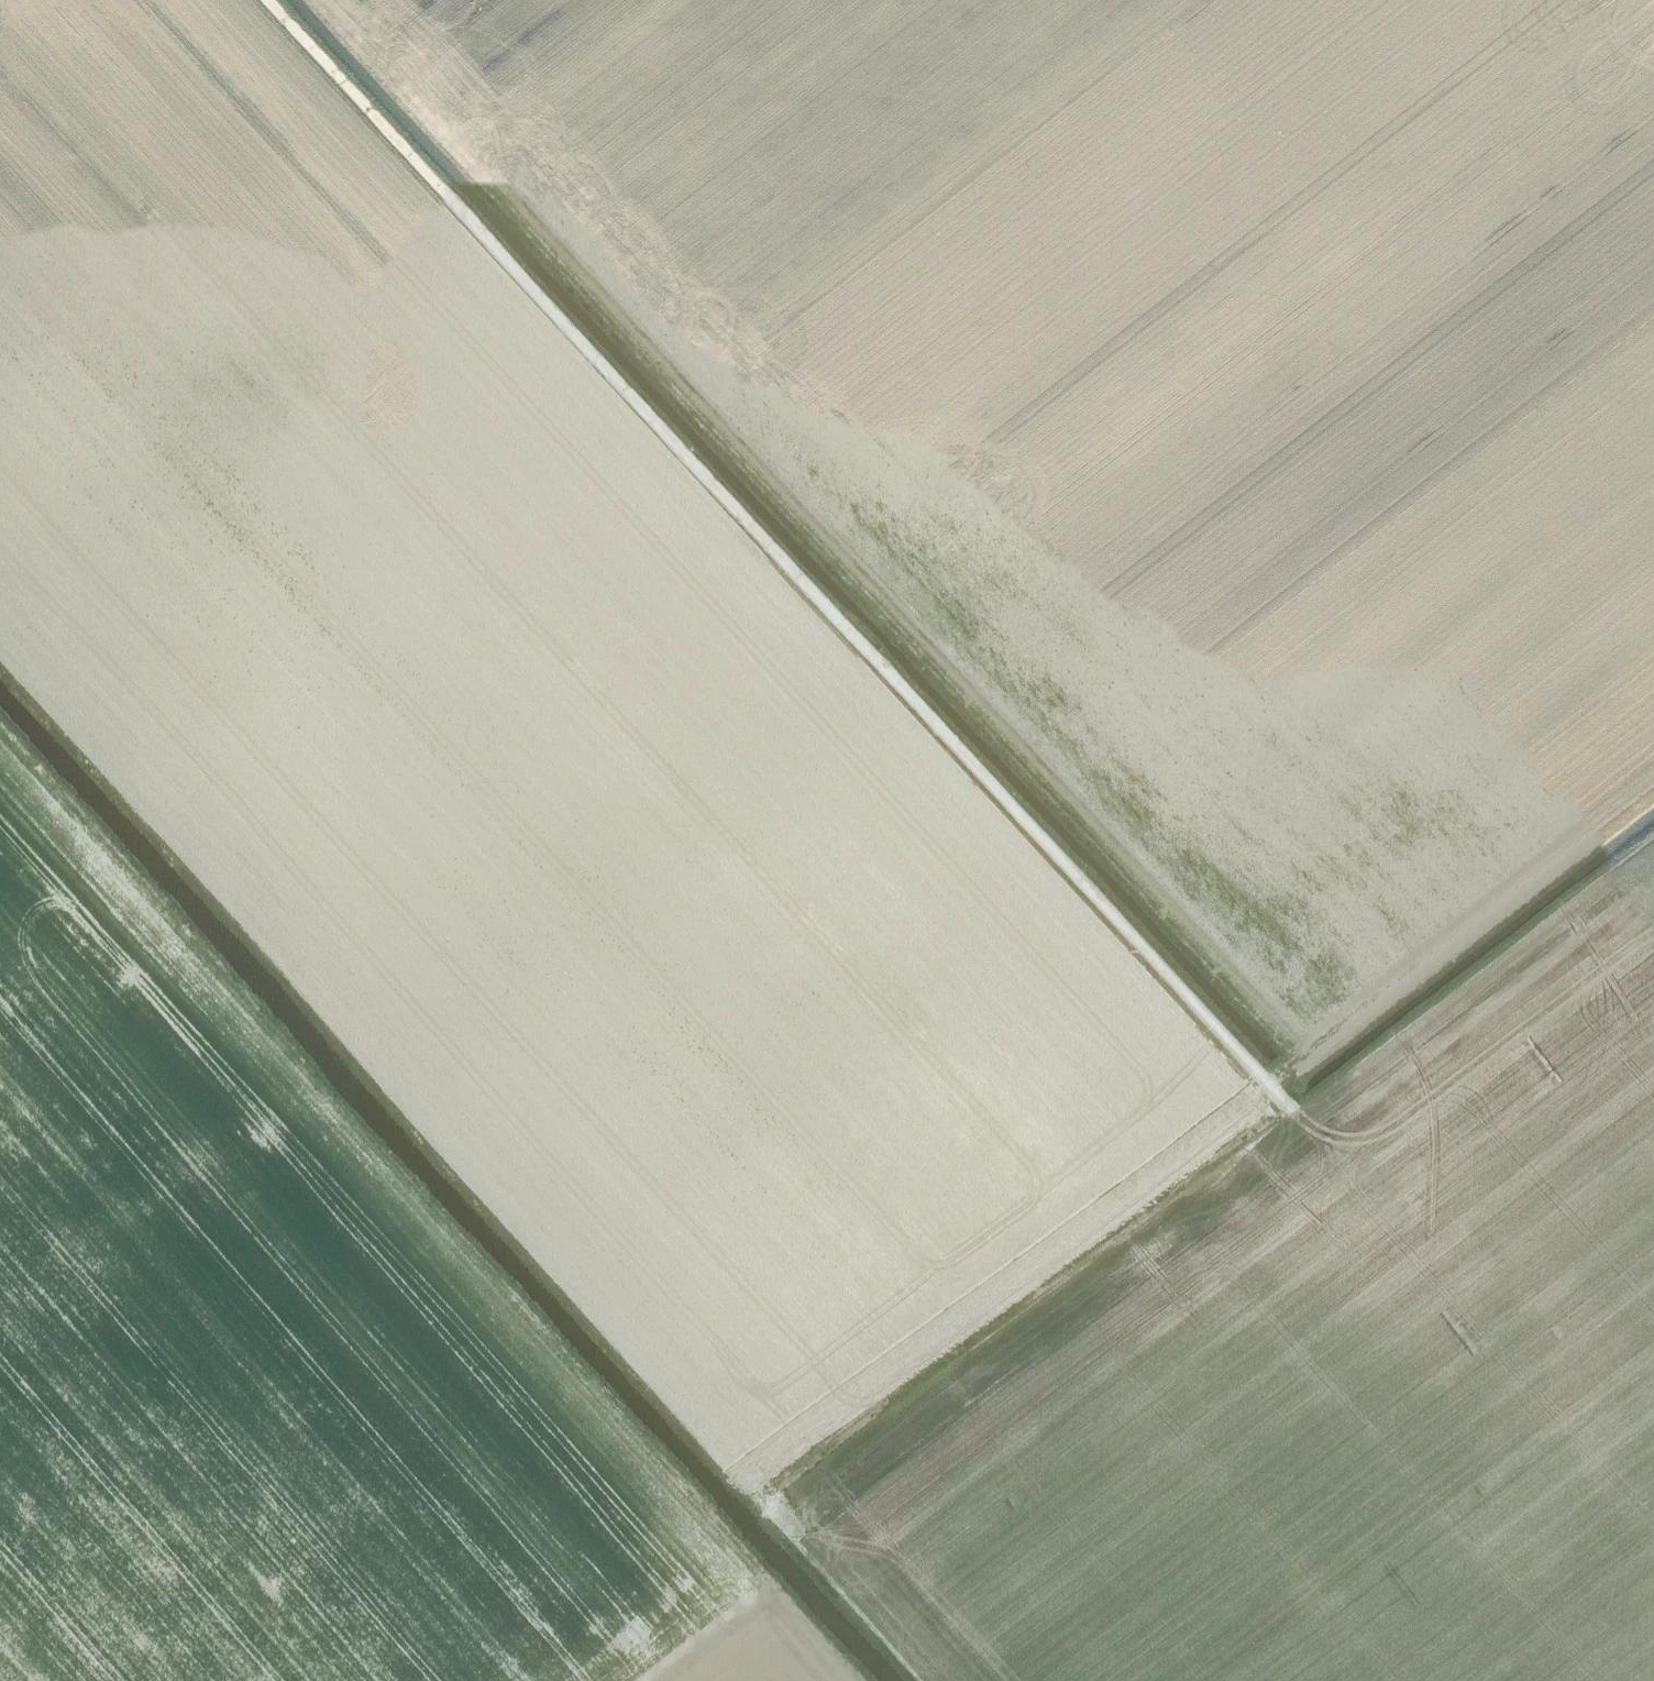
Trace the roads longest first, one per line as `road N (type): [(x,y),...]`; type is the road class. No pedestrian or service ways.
road 1 (track): [(266,0),(1297,1118)]

